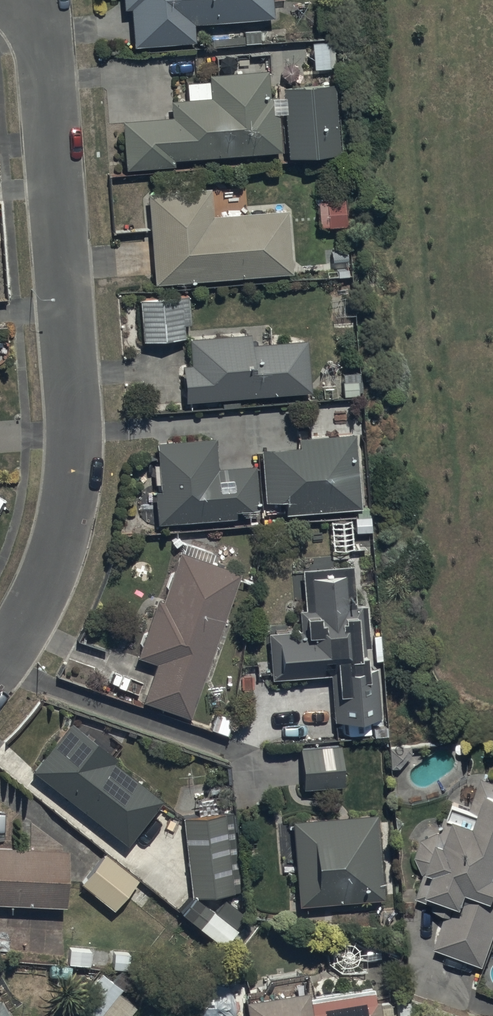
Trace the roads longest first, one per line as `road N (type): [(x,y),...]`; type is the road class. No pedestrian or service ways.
road 1 (residential): [(0,661),(56,553),(73,451),(46,41),(26,0)]

